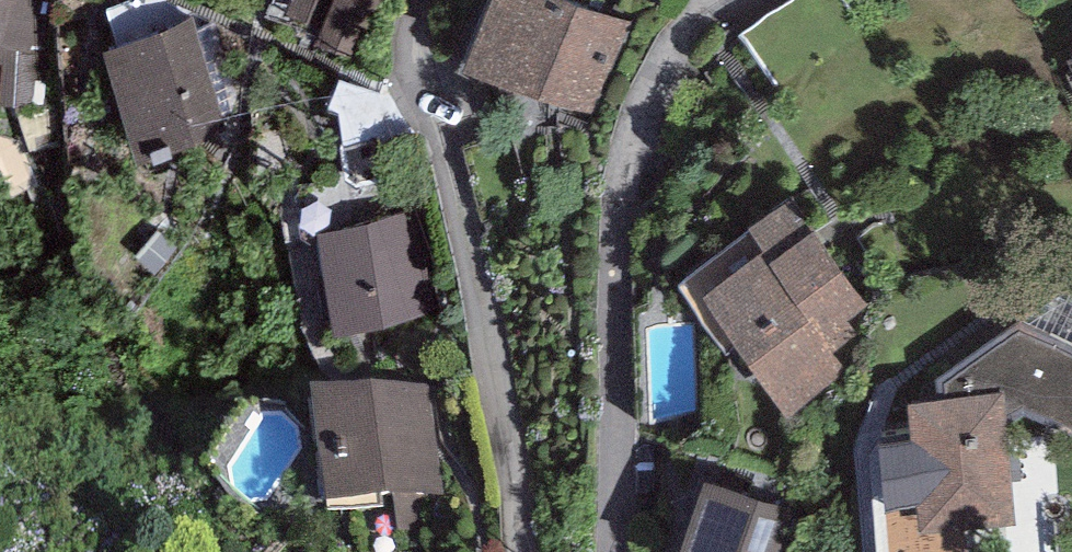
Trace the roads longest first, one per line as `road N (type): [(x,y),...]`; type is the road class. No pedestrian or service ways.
road 1 (residential): [(637,551),(627,293),(652,113),(721,0)]
road 2 (residential): [(438,0),(514,551)]

